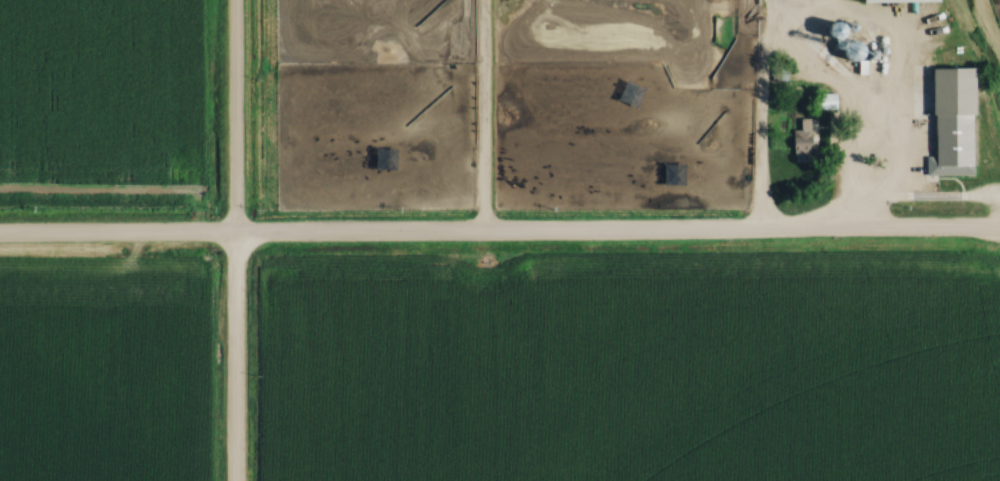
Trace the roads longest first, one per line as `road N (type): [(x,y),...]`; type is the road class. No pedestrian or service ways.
road 1 (residential): [(0,239),(999,234)]
road 2 (residential): [(235,480),(232,0)]

